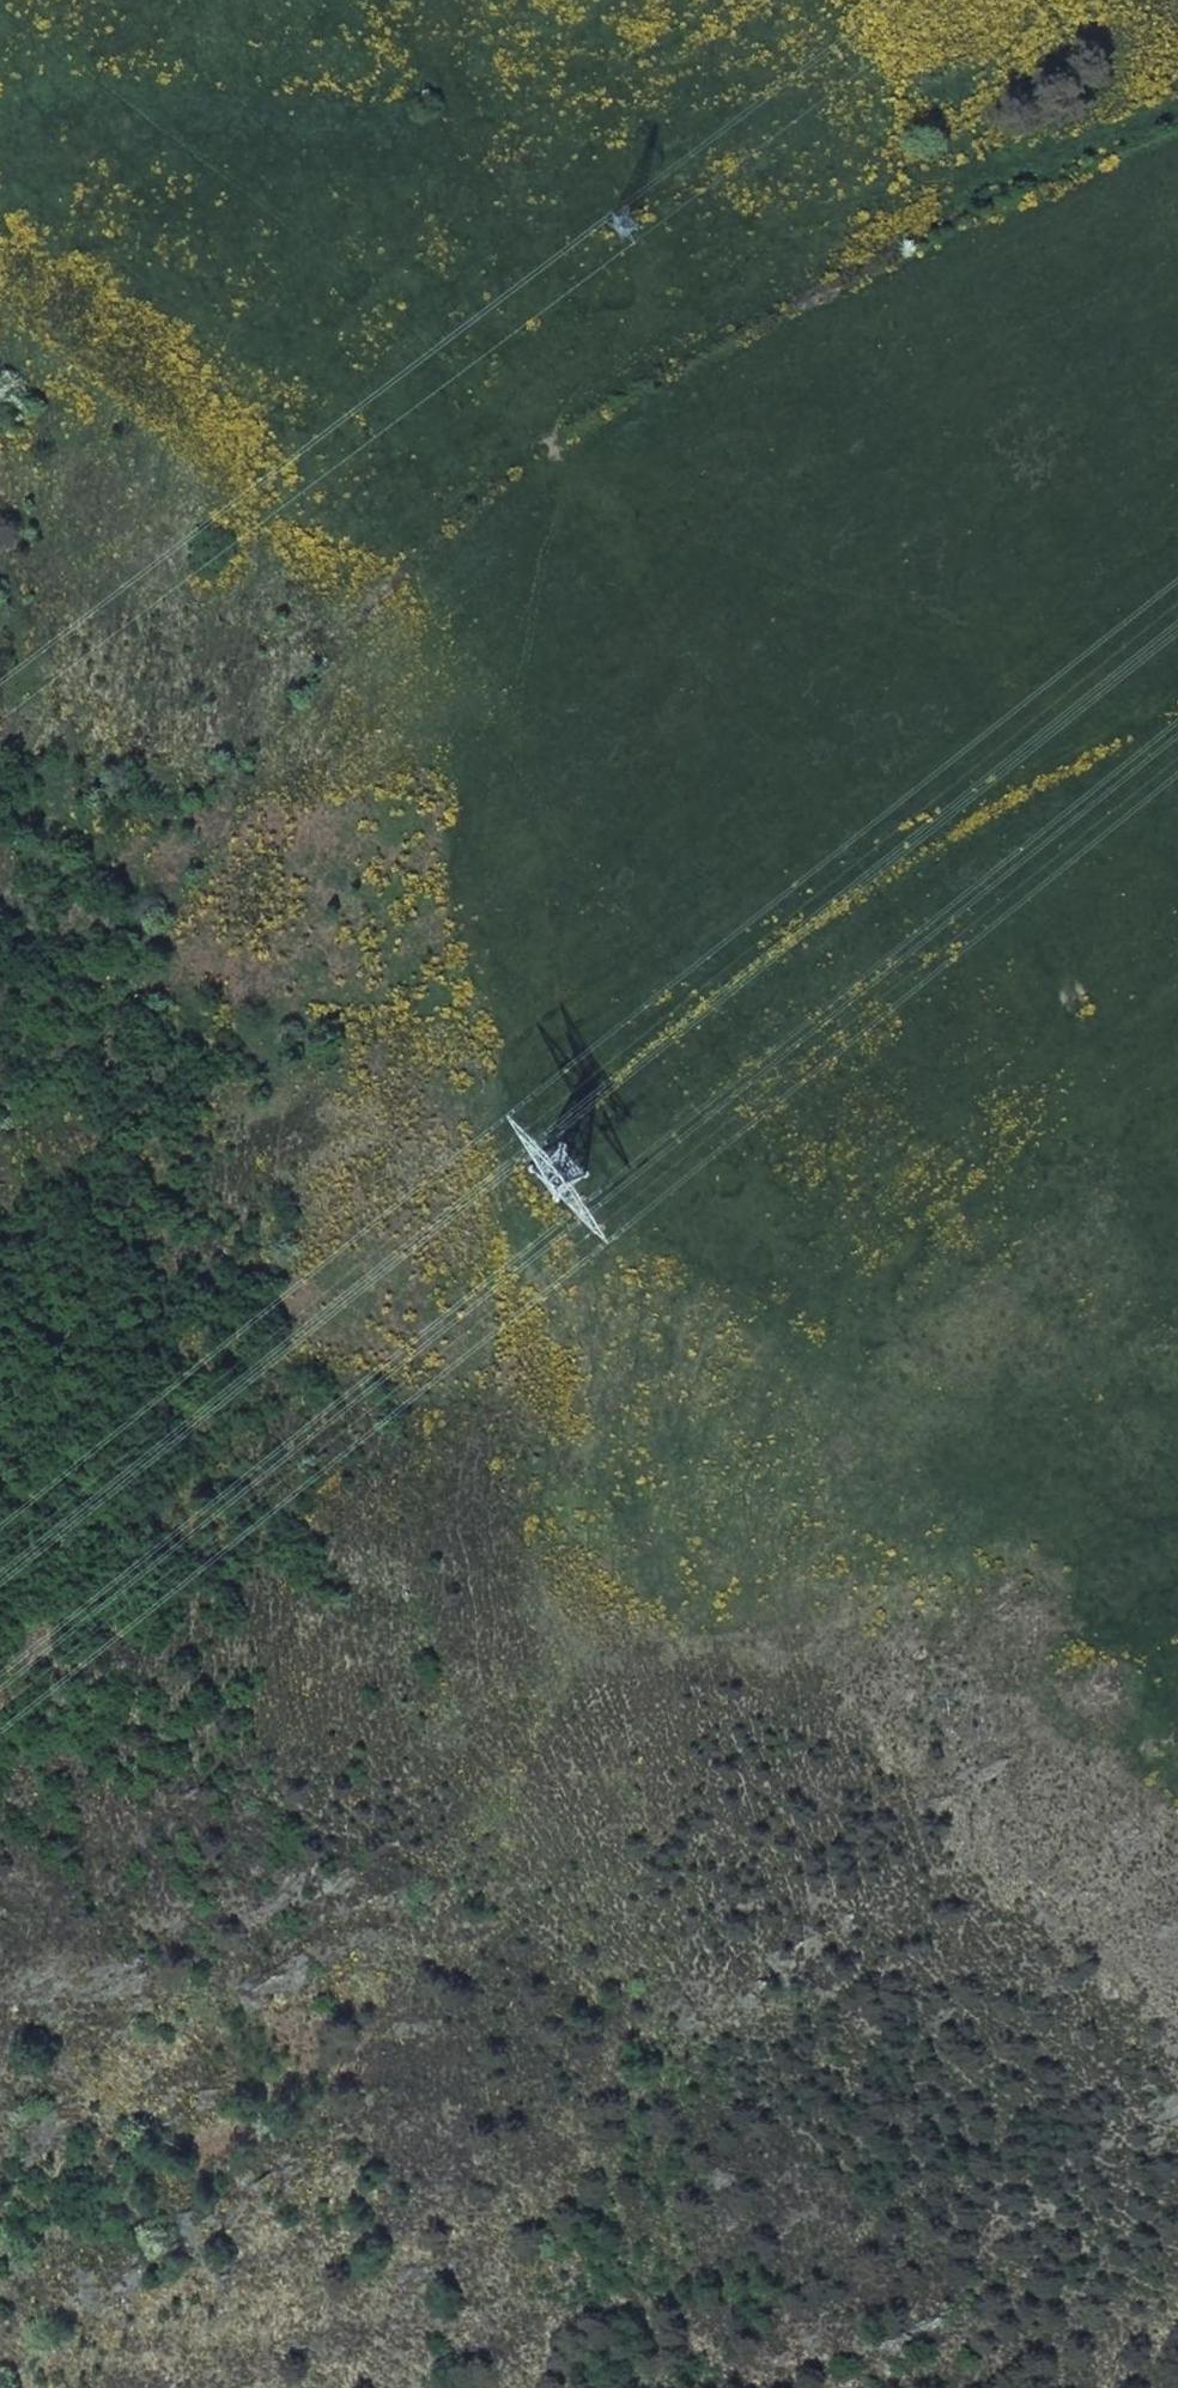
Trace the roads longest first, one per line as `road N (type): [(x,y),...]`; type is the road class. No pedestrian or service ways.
road 1 (track): [(1177,699),(943,829),(773,944),(584,1121)]

